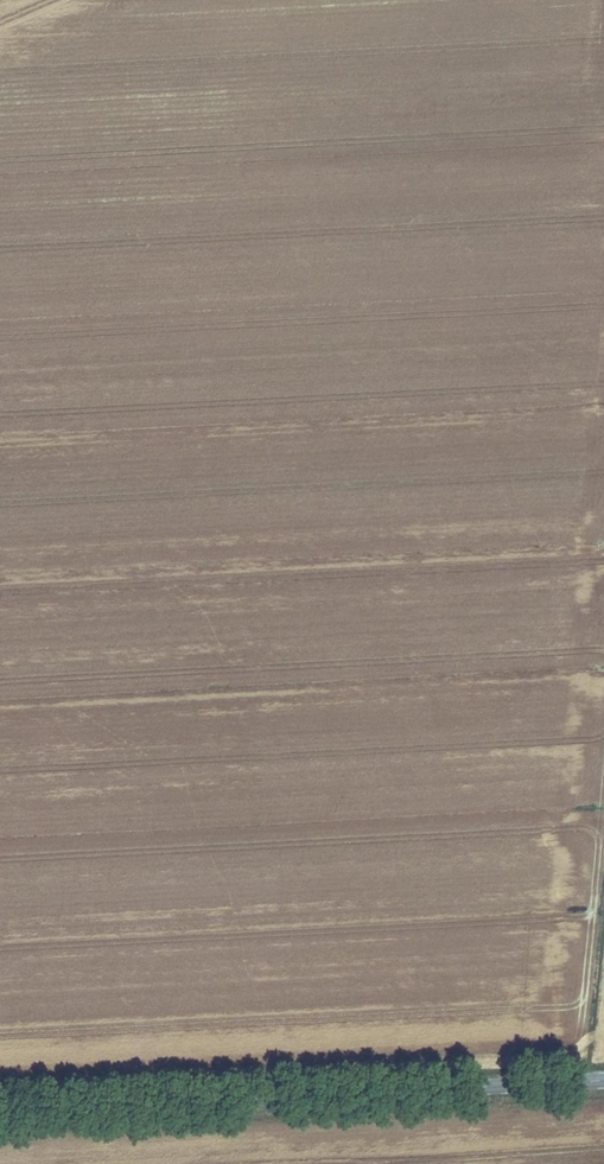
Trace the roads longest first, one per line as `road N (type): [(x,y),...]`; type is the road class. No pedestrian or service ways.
road 1 (tertiary): [(0,1111),(603,1079)]

